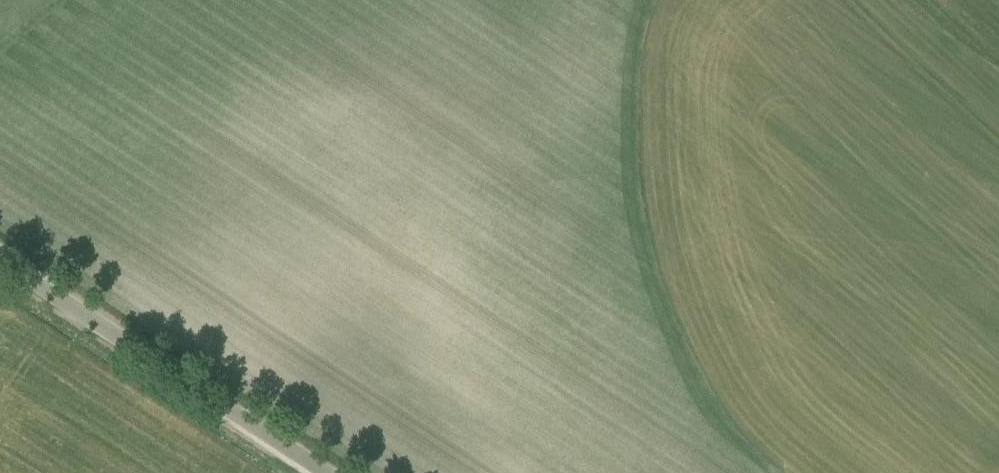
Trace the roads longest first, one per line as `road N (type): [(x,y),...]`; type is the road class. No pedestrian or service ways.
road 1 (unclassified): [(330,472),(0,256)]

